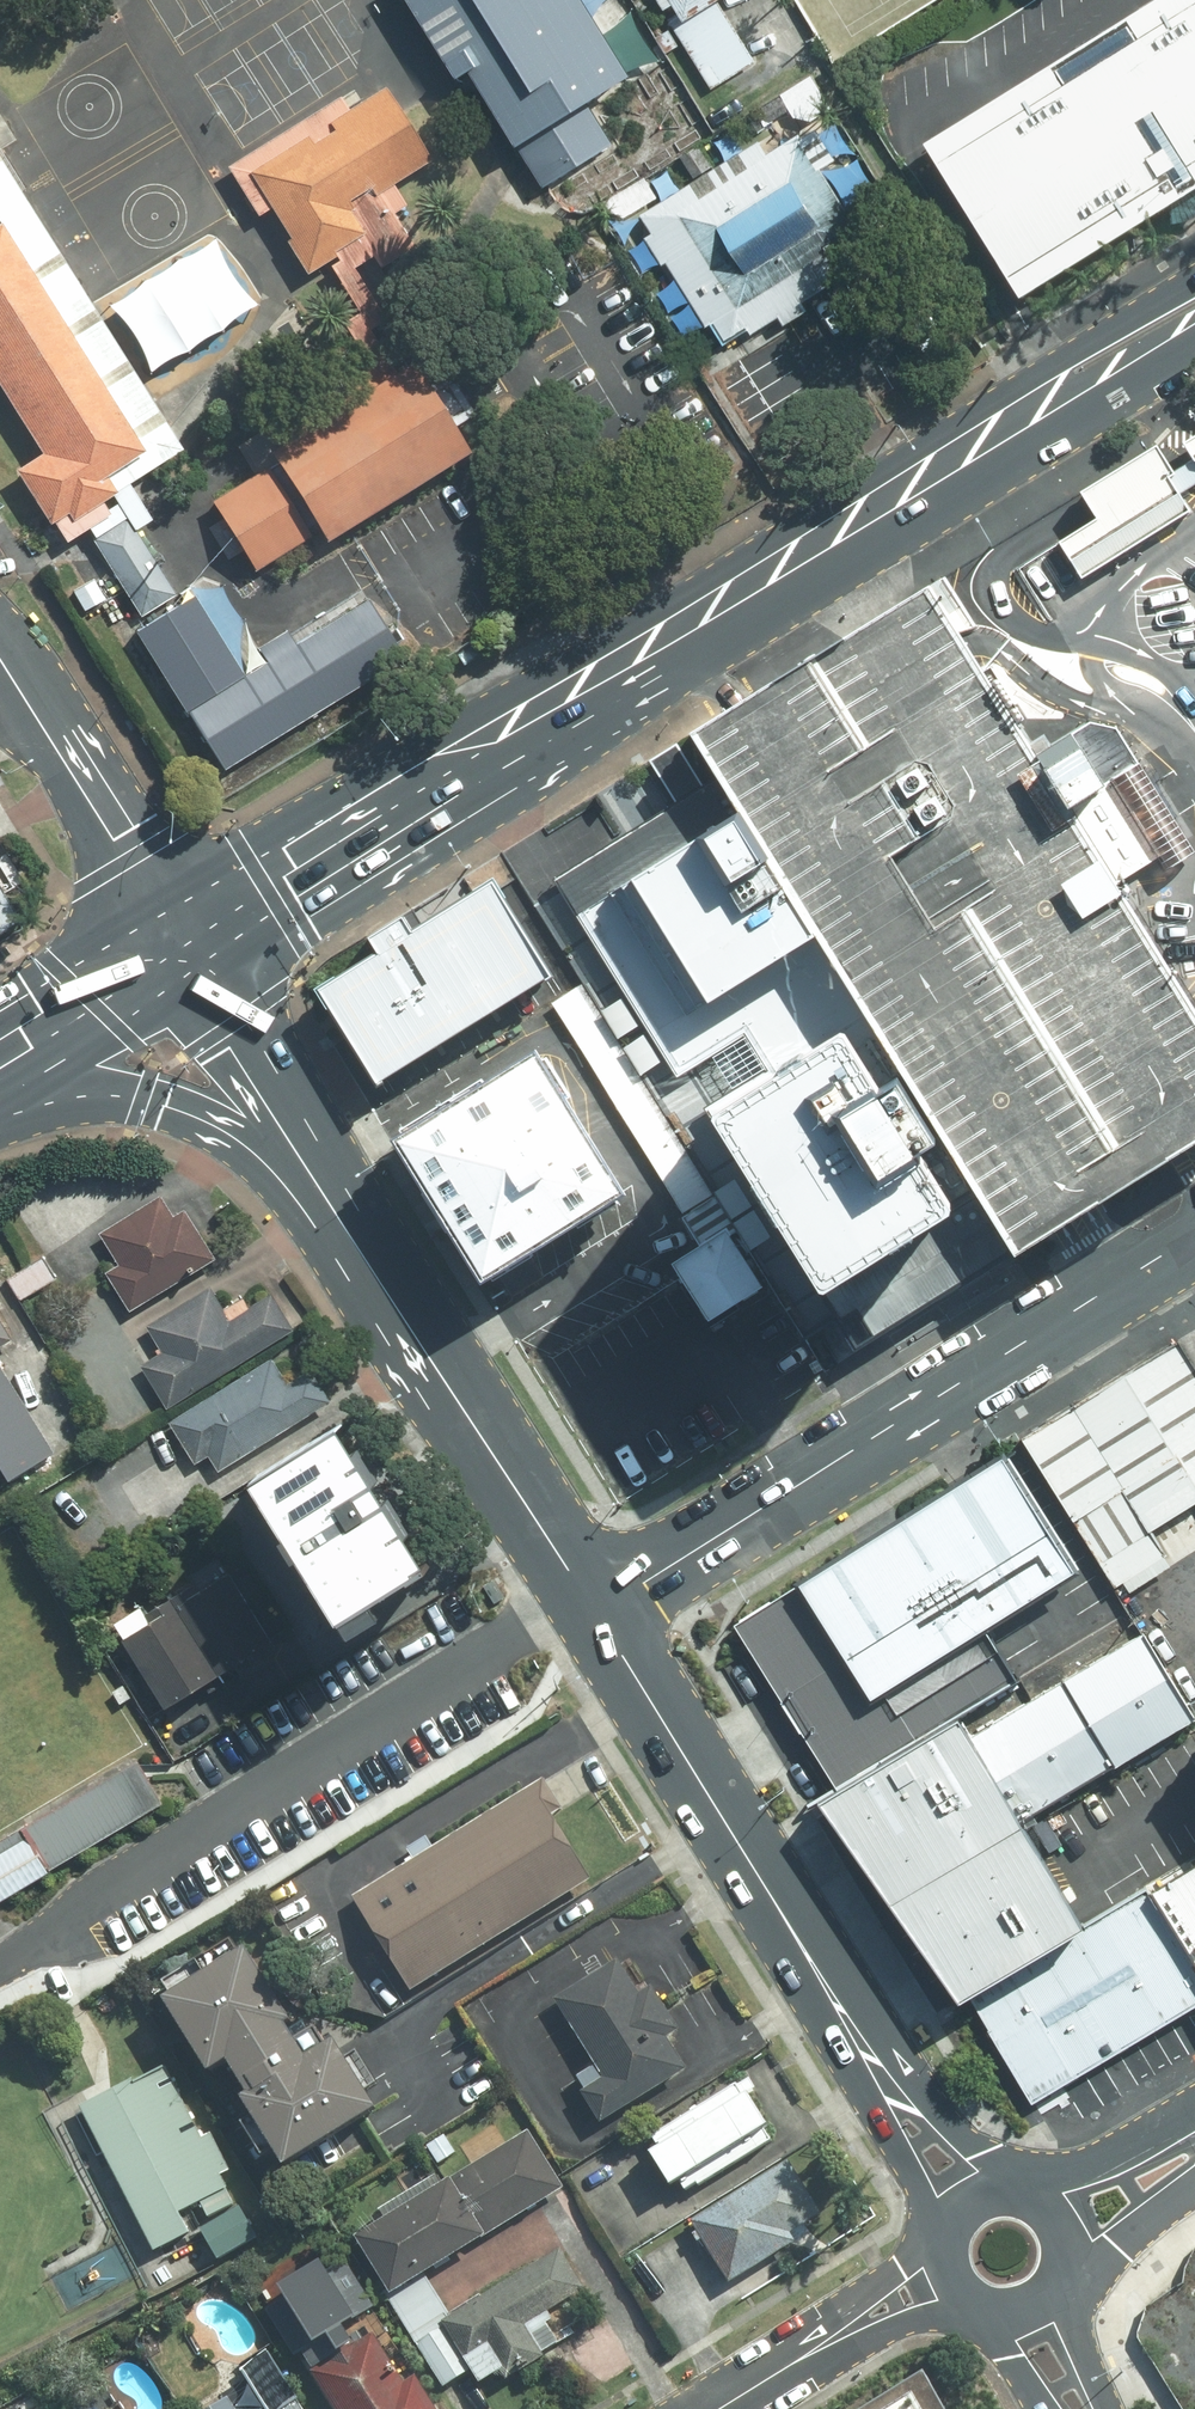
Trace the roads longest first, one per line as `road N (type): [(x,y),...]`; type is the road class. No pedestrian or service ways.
road 1 (secondary): [(175,947),(980,441)]
road 2 (residential): [(597,1611),(1194,1237)]
road 3 (secondary): [(597,1611),(290,1146)]
road 4 (secondary): [(884,2072),(597,1611)]
road 5 (secondary): [(175,947),(0,664)]
road 6 (secondary): [(290,1146),(170,1104),(0,1065)]
road 7 (secondary): [(980,441),(1101,334),(1194,280)]
road 8 (secondary): [(1194,342),(1137,377),(980,441)]
road 9 (secondary): [(290,1146),(175,947)]
road 10 (secondary): [(0,1051),(175,947)]
road 11 (residential): [(1024,2189),(1194,2122)]
road 12 (secondary): [(884,2072),(1020,2188)]
road 13 (secondary): [(945,2236),(896,2140),(884,2072)]
road 14 (residential): [(830,2343),(888,2282),(945,2239)]
road 15 (residential): [(1194,2179),(1071,2268)]
road 16 (residential): [(970,2304),(830,2343)]
road 17 (secondary): [(1062,2288),(1109,2408)]
road 18 (residential): [(719,2408),(830,2343)]

